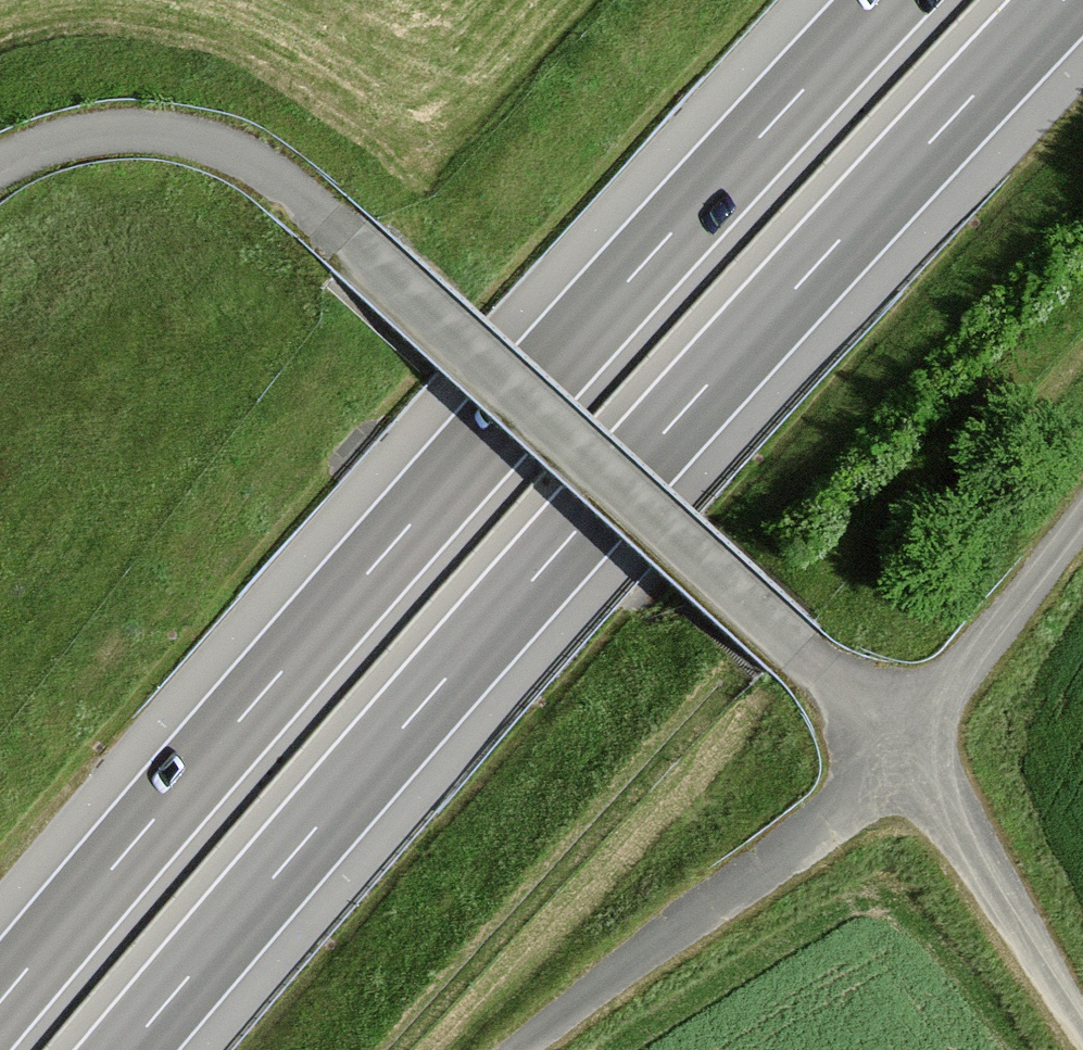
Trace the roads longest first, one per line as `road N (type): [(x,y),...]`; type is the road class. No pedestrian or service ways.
road 1 (track): [(0,167),(90,135),(167,133),(247,158),(350,242),(898,747),(955,822),(1082,1031)]
road 2 (motorway): [(127,1049),(575,532),(1064,0)]
road 3 (motorway): [(888,0),(485,441),(0,1002)]
road 4 (track): [(1082,518),(1012,615),(833,816),(518,1049)]

